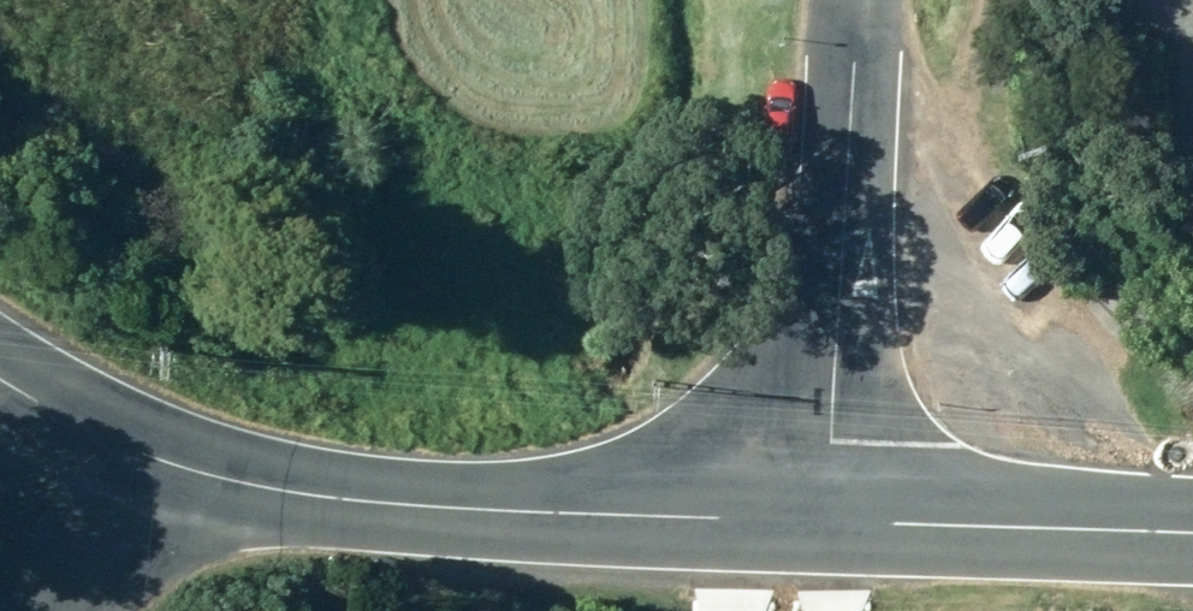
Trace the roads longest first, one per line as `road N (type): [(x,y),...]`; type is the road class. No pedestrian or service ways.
road 1 (tertiary): [(115,456),(326,496),(618,519),(825,514)]
road 2 (residential): [(870,0),(825,514)]
road 3 (tertiary): [(825,514),(1192,528)]
road 4 (residential): [(115,456),(58,610)]
road 5 (tertiary): [(0,378),(115,456)]

